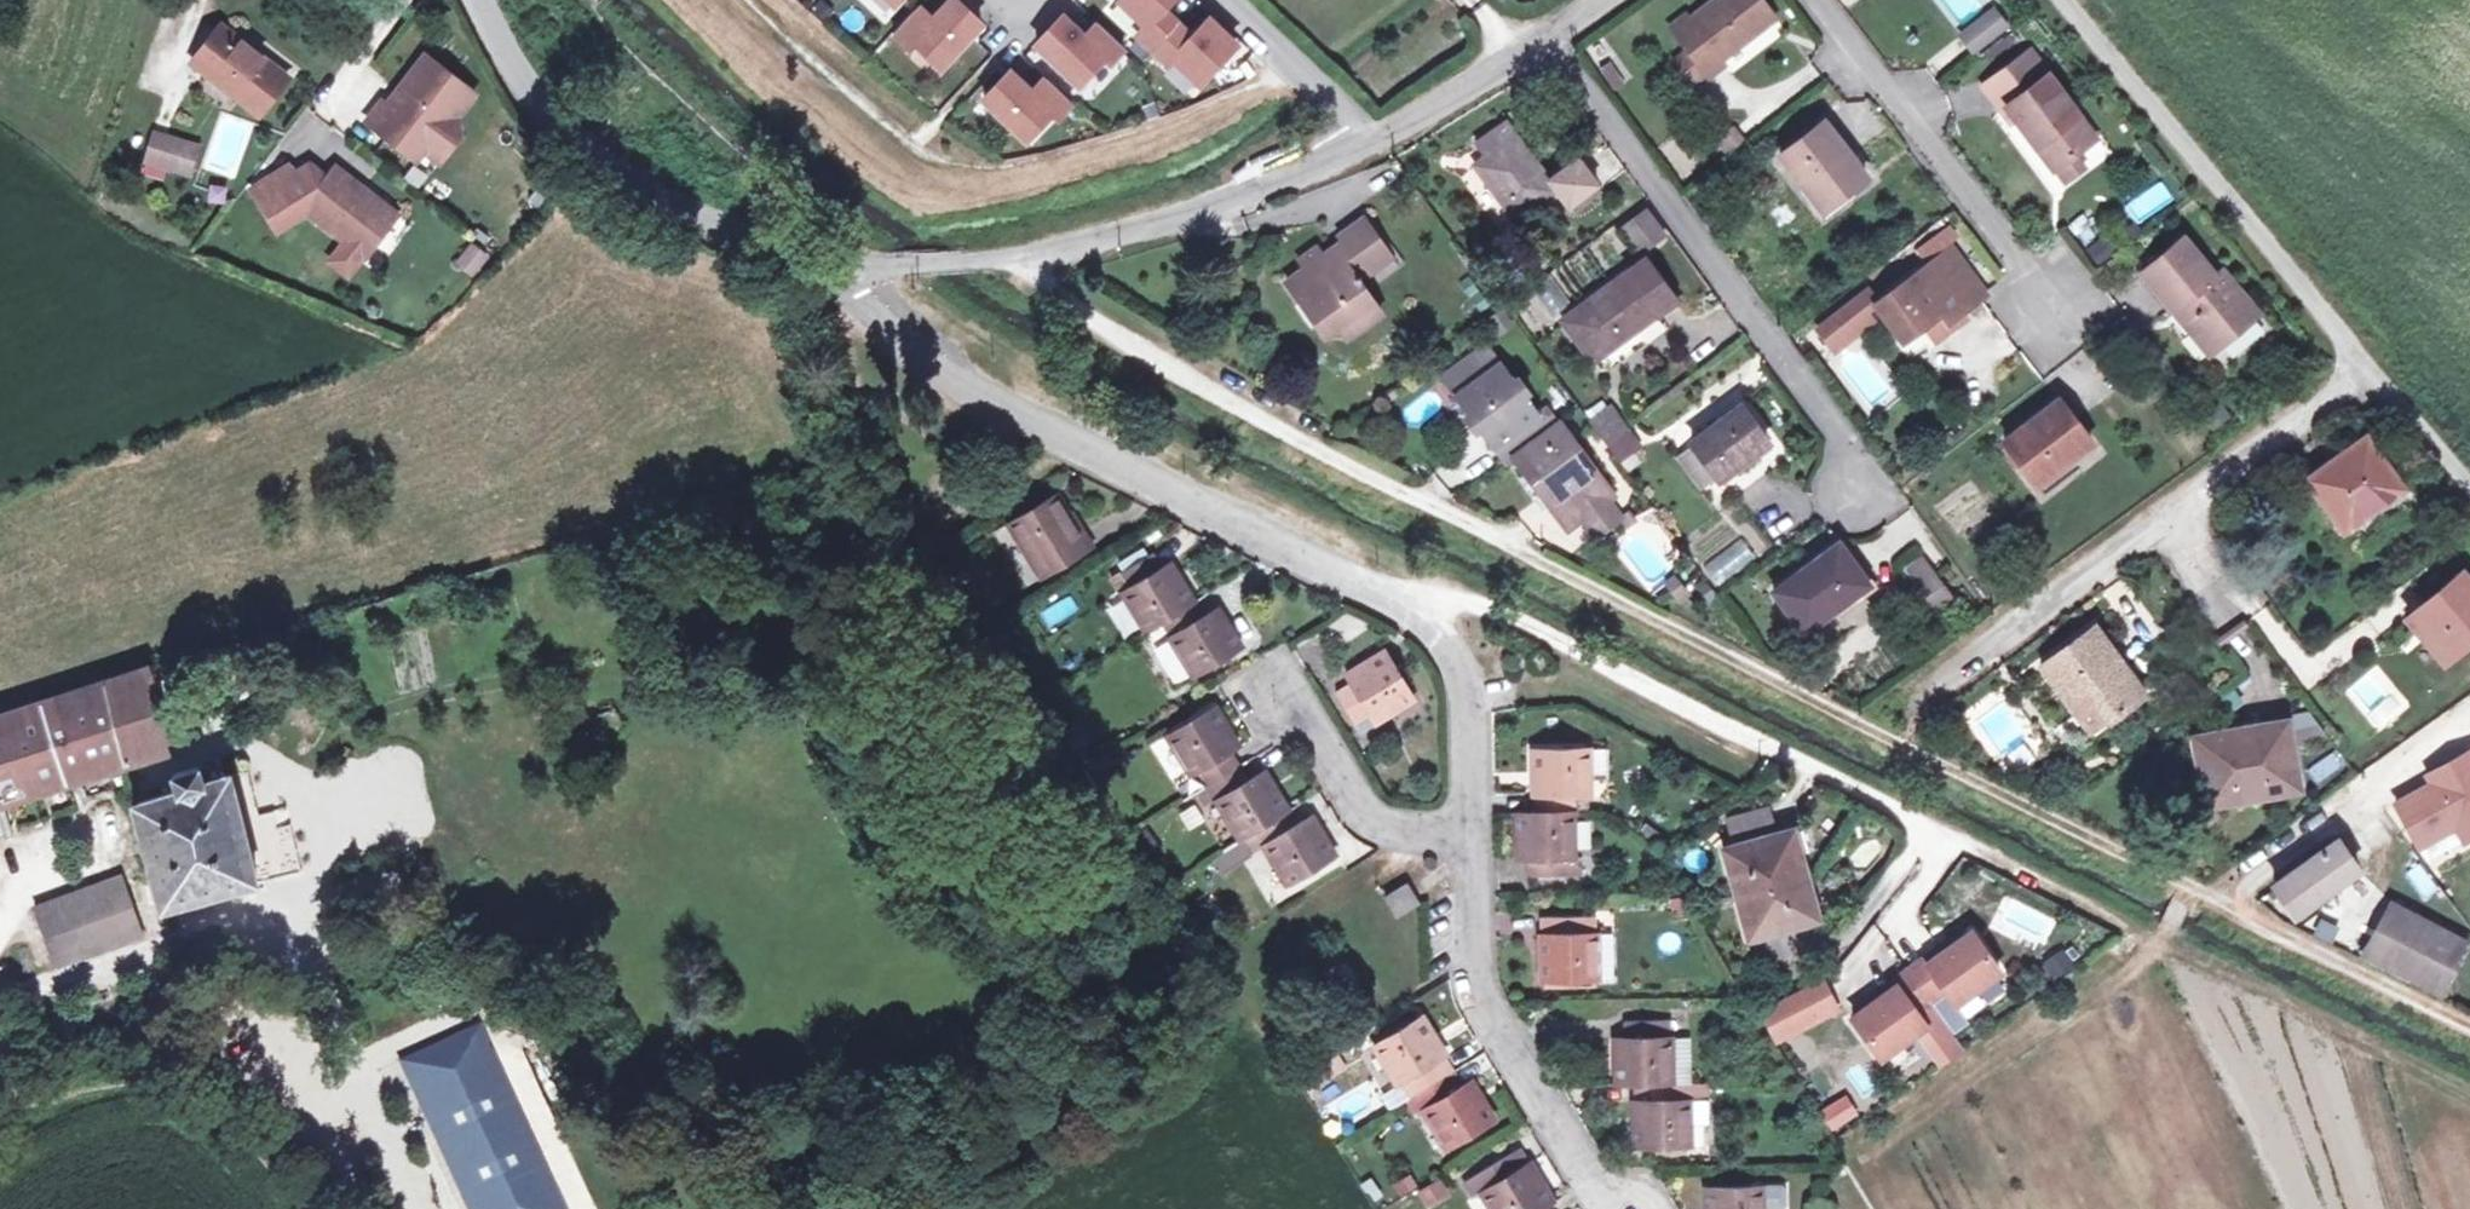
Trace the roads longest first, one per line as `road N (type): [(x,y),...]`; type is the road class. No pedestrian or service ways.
road 1 (track): [(1024,253),(1049,289),(1138,349),(2469,1030)]
road 2 (residential): [(849,272),(859,304),(972,381),(1216,520),(1425,621),(1464,670),(1471,816)]
road 3 (residential): [(849,272),(1067,248),(1202,211),(1346,158),(1550,50),(1621,0)]
road 4 (residential): [(2055,0),(2469,498)]
road 5 (track): [(1425,621),(1469,605),(1938,835)]
road 6 (residential): [(477,0),(511,75),(612,182),(789,262),(849,272)]
road 7 (residential): [(1471,816),(1480,1004),(1611,1208)]
road 8 (residential): [(1275,678),(1364,804),(1404,826),(1471,816)]

